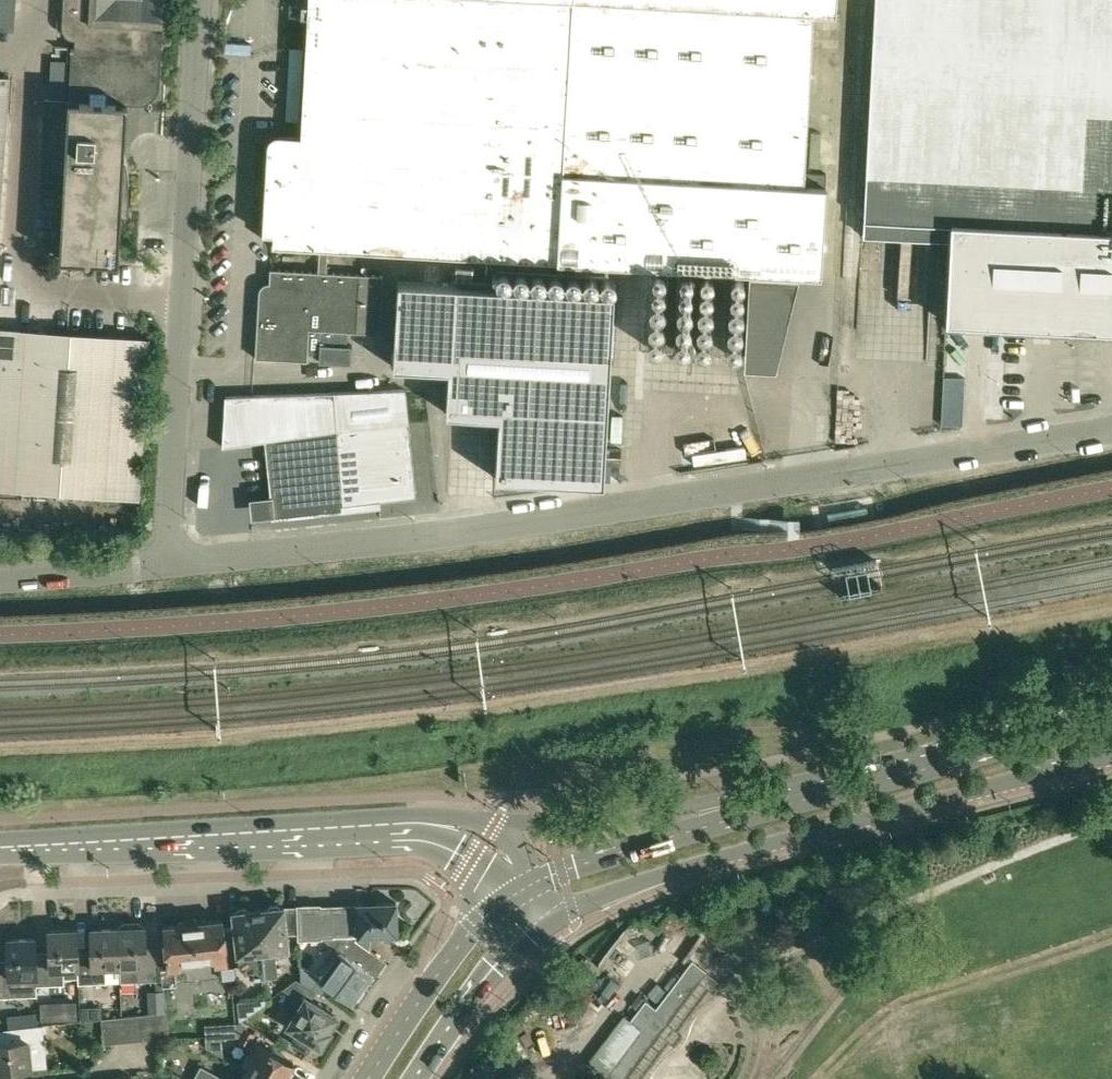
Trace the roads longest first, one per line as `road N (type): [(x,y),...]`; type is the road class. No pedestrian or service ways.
road 1 (unclassified): [(166,560),(425,541),(1111,428)]
road 2 (primary): [(543,932),(572,911),(707,863),(1111,757)]
road 3 (unclassified): [(166,560),(202,0)]
road 4 (secondary): [(0,846),(393,826)]
road 5 (primary): [(1111,711),(748,813)]
road 6 (secondary): [(748,813),(566,824),(463,819)]
road 7 (primary): [(748,813),(536,882)]
road 8 (primary): [(498,905),(420,998),(372,1078)]
road 9 (primary): [(419,1078),(490,979),(543,932)]
road 10 (unclassified): [(166,560),(0,584)]
road 11 (secondary): [(393,826),(454,852),(498,905)]

